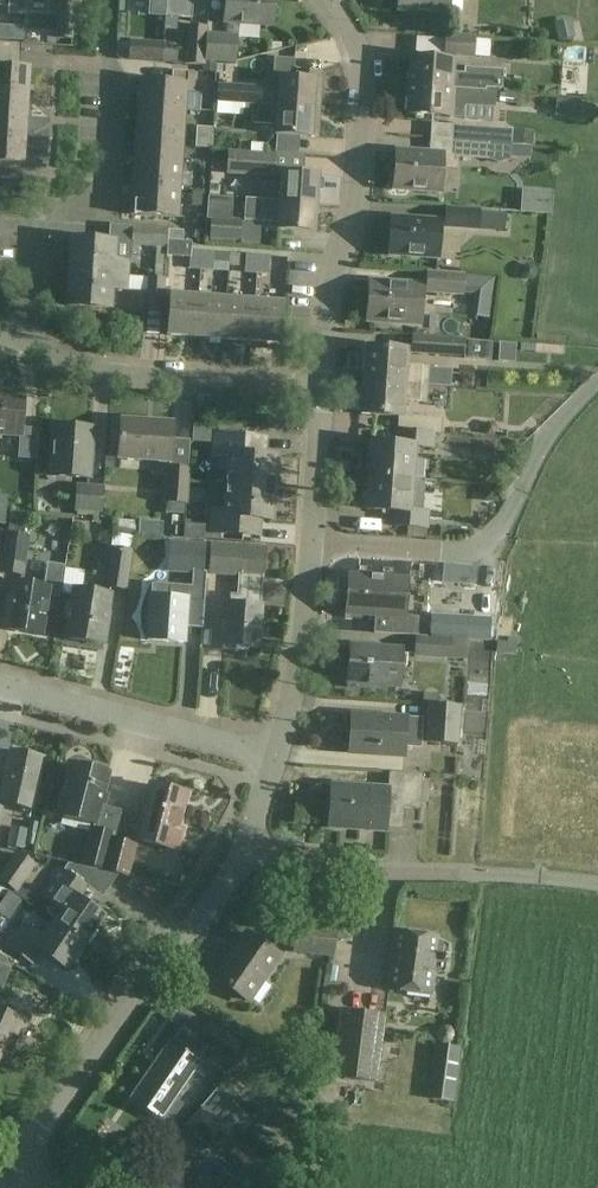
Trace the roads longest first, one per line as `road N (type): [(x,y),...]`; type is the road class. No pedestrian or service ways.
road 1 (residential): [(330,1),(361,62),(364,133),(321,387)]
road 2 (residential): [(28,340),(35,234),(57,212),(95,203),(112,179),(121,82),(106,53),(110,0)]
road 3 (residential): [(26,1159),(76,1068),(209,907),(244,849)]
road 4 (unclassified): [(313,541),(476,549),(507,519),(544,442),(597,384)]
road 5 (residential): [(321,387),(111,374),(60,361),(28,340)]
road 6 (residential): [(276,759),(0,685)]
road 7 (residential): [(483,875),(318,870),(244,849)]
road 8 (residential): [(276,759),(294,696),(313,541)]
road 9 (residential): [(313,541),(321,387)]

